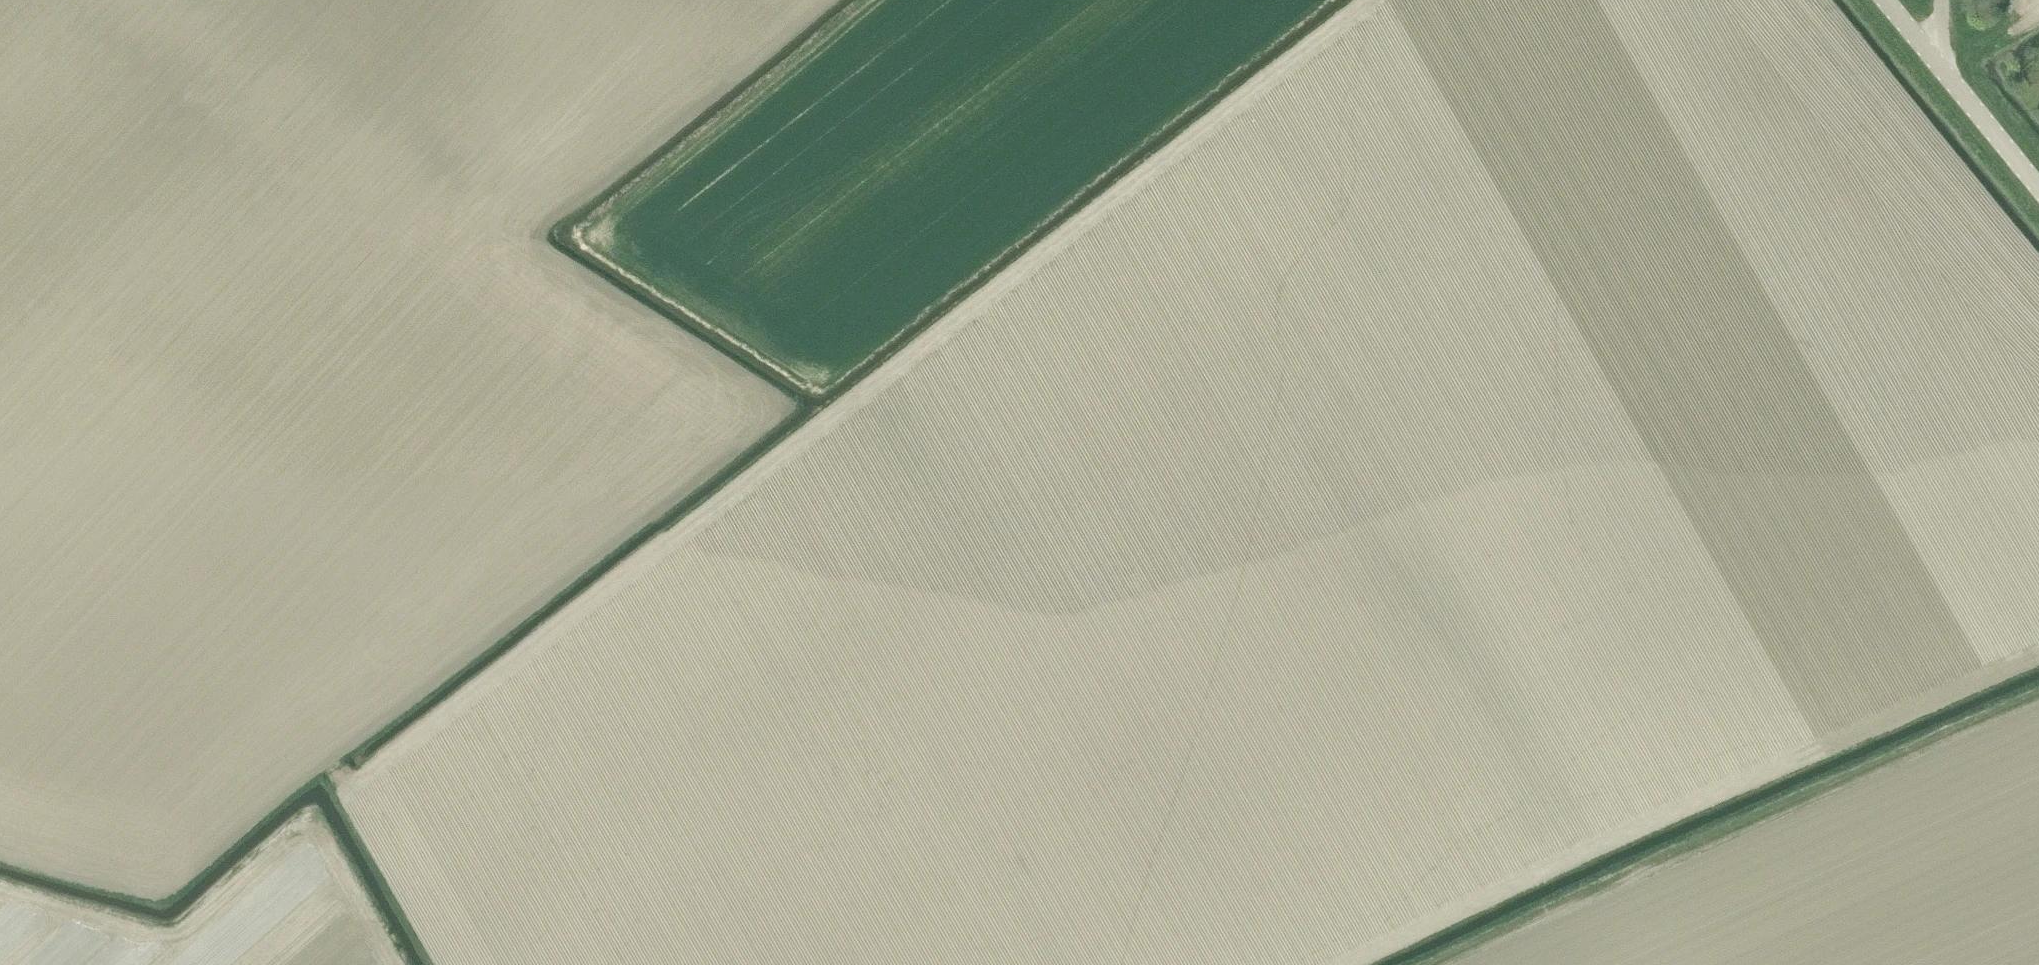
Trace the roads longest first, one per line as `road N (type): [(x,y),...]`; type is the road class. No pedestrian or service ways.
road 1 (tertiary): [(2038,186),(1885,0)]

